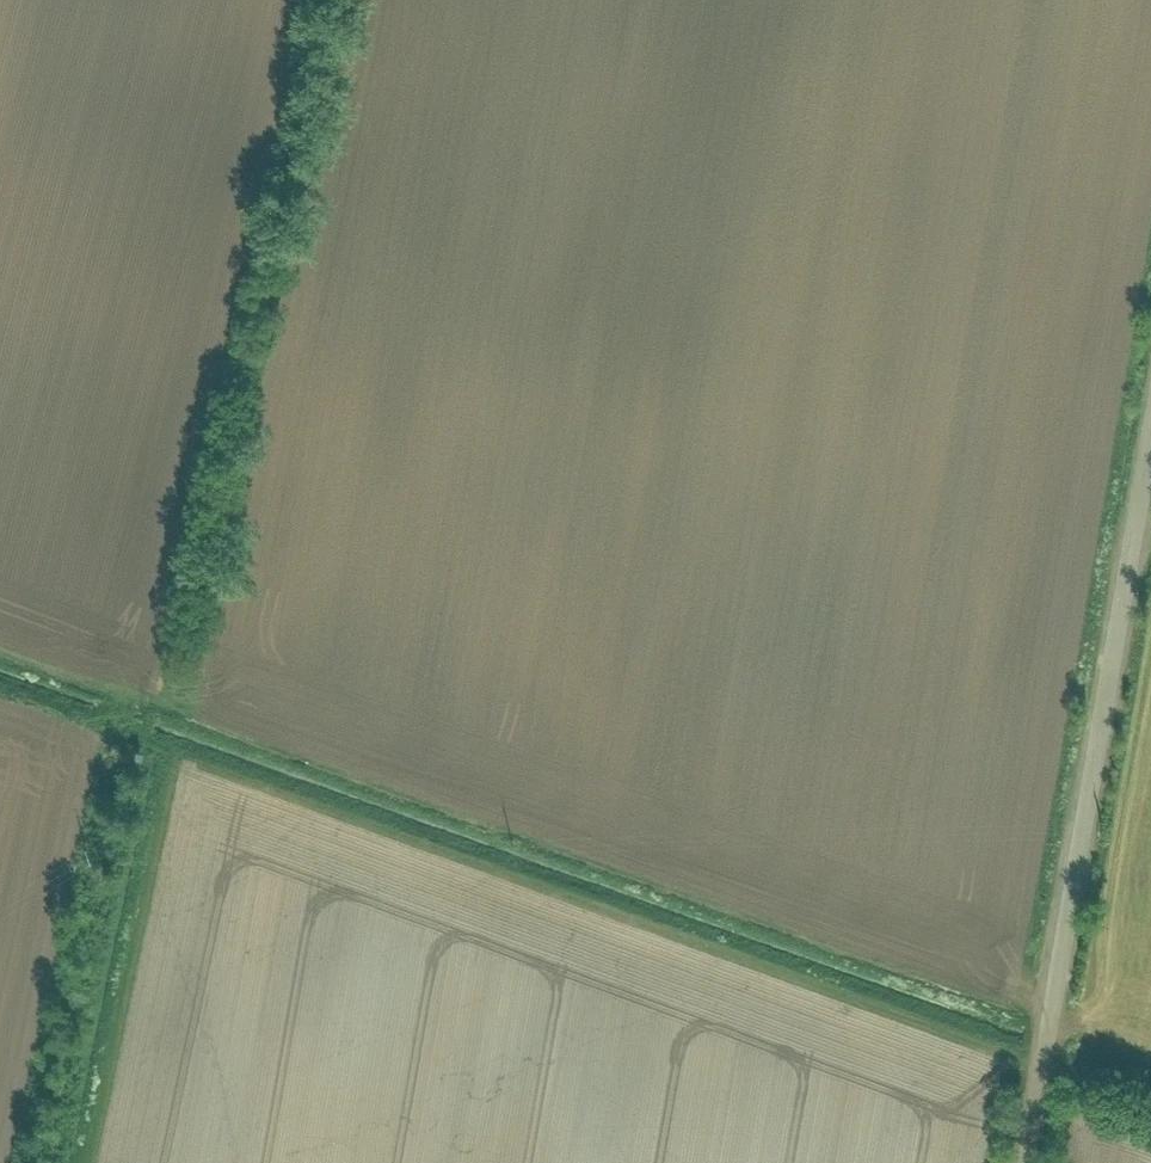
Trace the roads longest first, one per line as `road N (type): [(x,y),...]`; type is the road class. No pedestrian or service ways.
road 1 (unclassified): [(1015,1162),(1150,382)]

